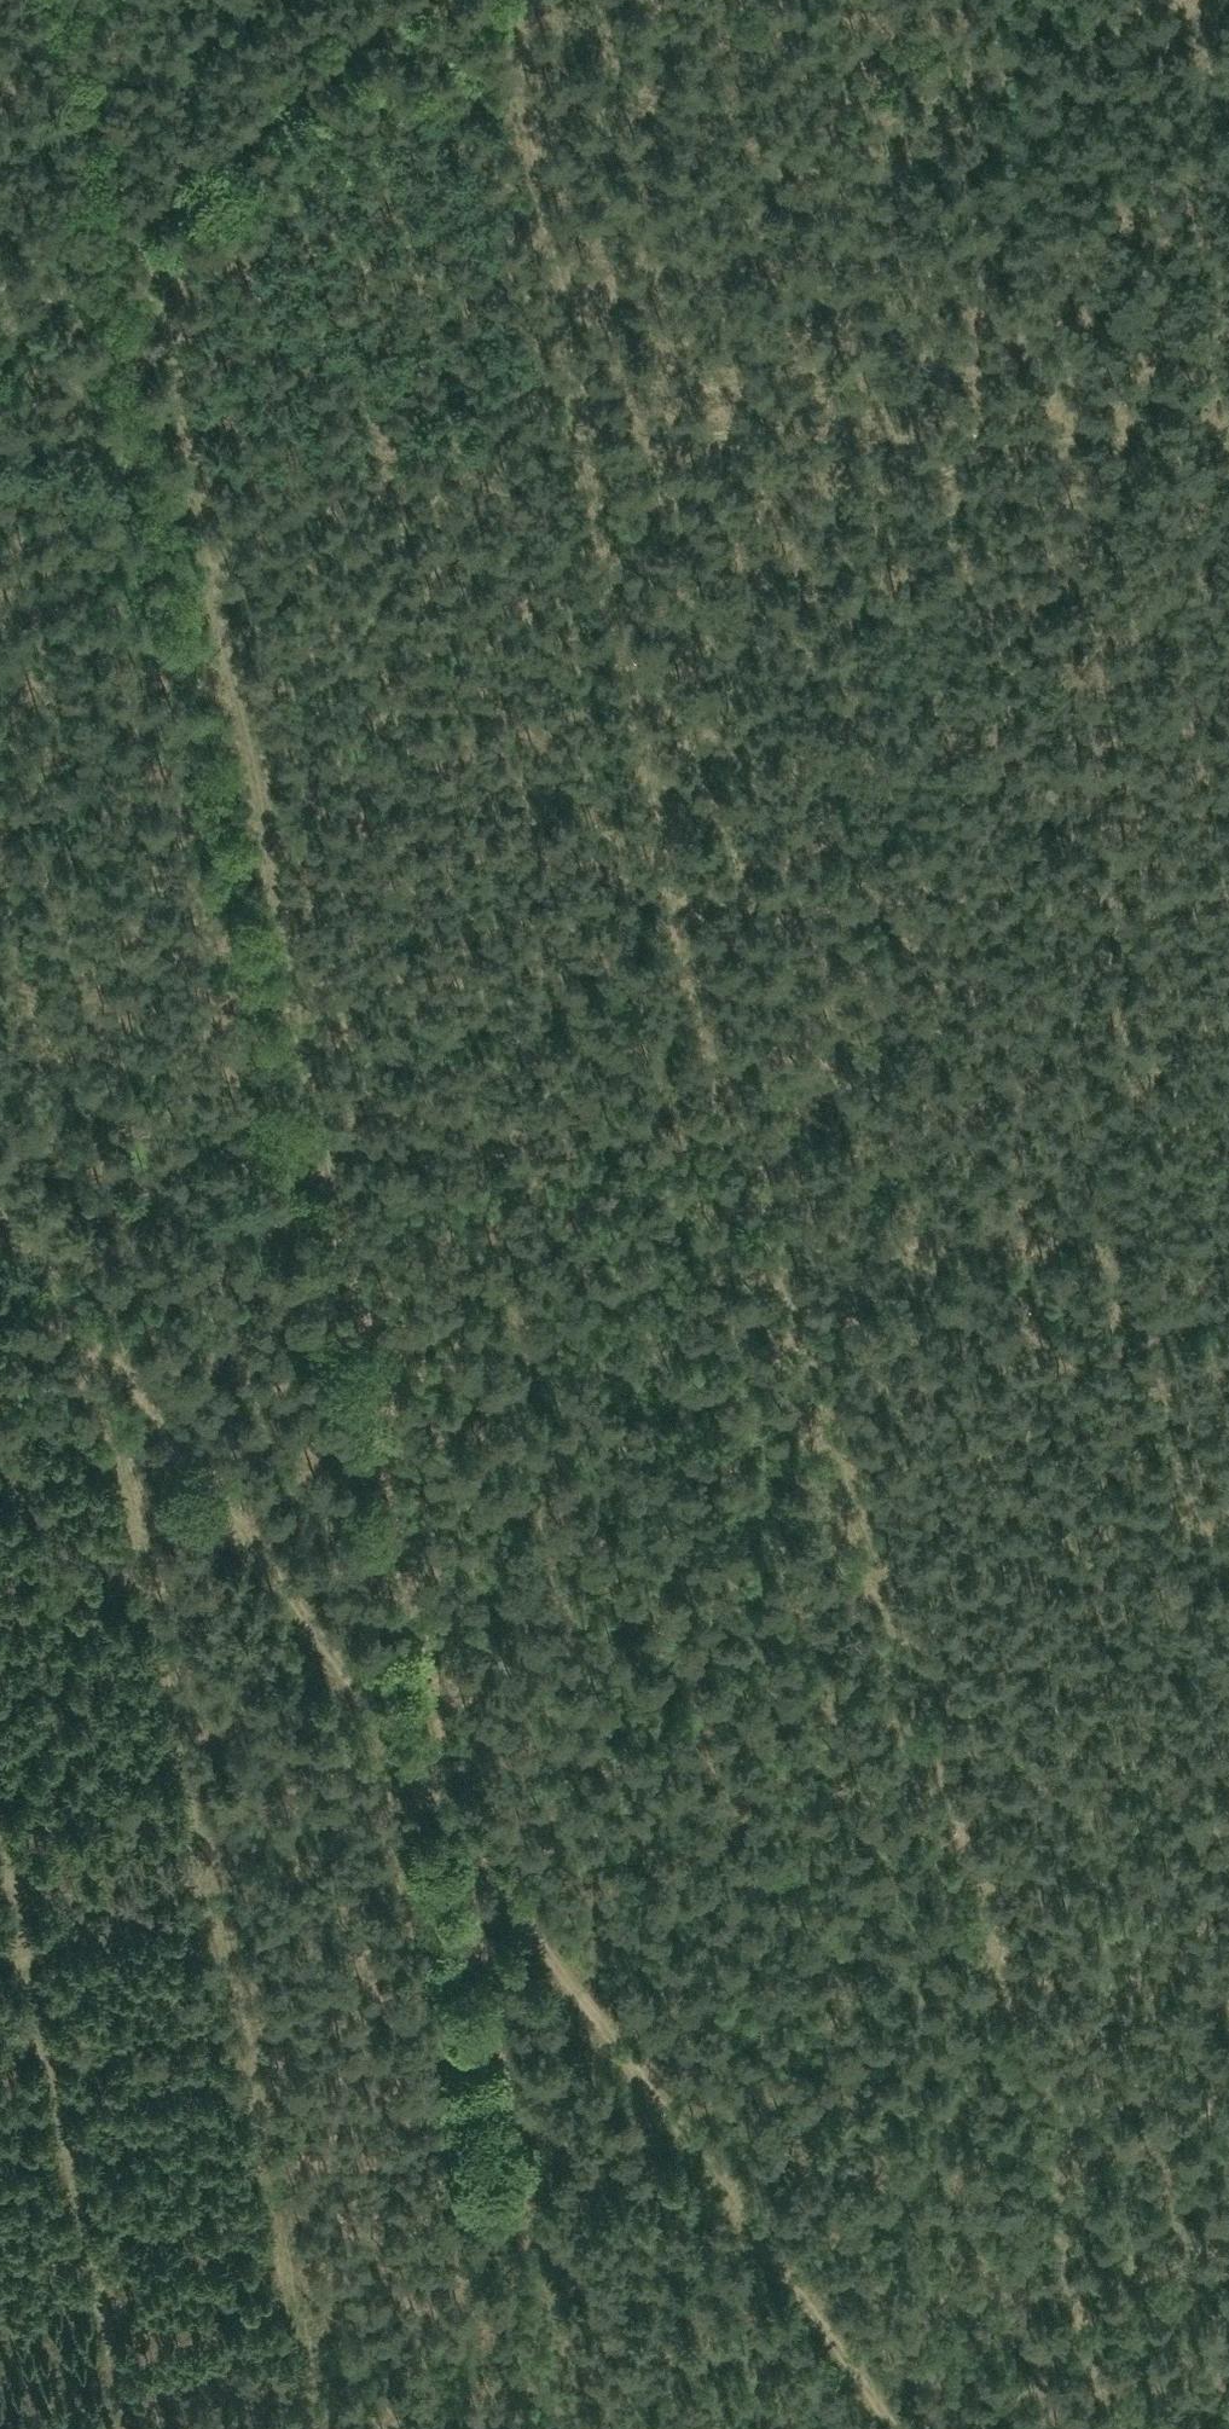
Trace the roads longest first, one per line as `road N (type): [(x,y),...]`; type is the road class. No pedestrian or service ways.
road 1 (track): [(0,1197),(897,2428)]
road 2 (track): [(425,0),(0,339)]

